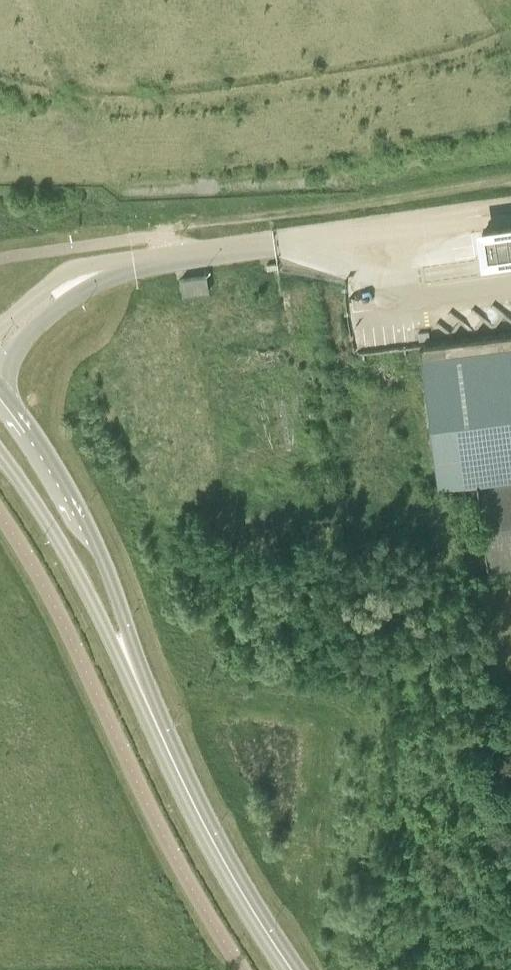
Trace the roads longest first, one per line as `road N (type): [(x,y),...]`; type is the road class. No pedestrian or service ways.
road 1 (track): [(156,236),(510,179)]
road 2 (secondary): [(128,662),(204,822),(294,969)]
road 3 (secondary): [(128,662),(118,592),(86,519),(0,388)]
road 4 (secondary): [(0,455),(128,662)]
road 5 (unclassified): [(274,246),(138,262),(72,286)]

